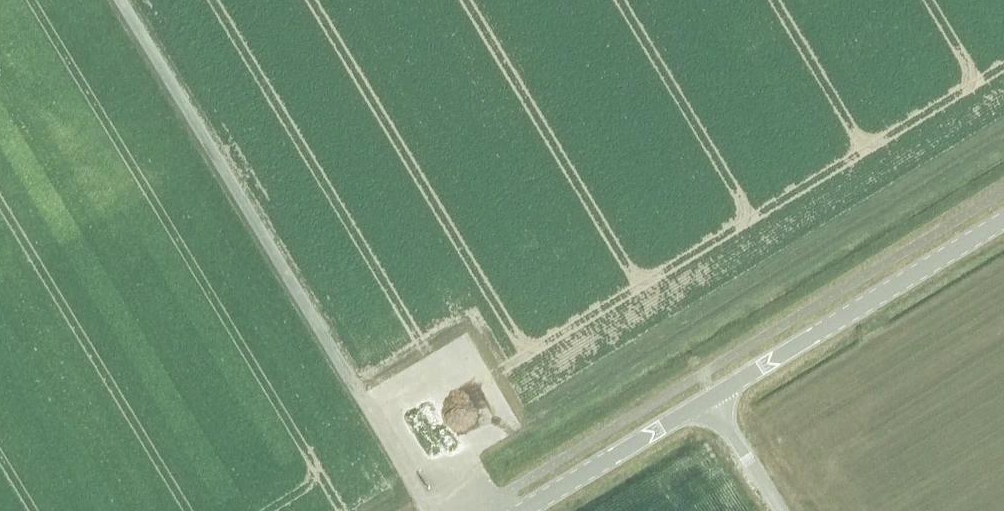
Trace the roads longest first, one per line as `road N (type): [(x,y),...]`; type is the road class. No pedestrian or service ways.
road 1 (tertiary): [(707,399),(1003,219)]
road 2 (tertiary): [(524,510),(707,399)]
road 3 (unclassified): [(781,510),(707,399)]

